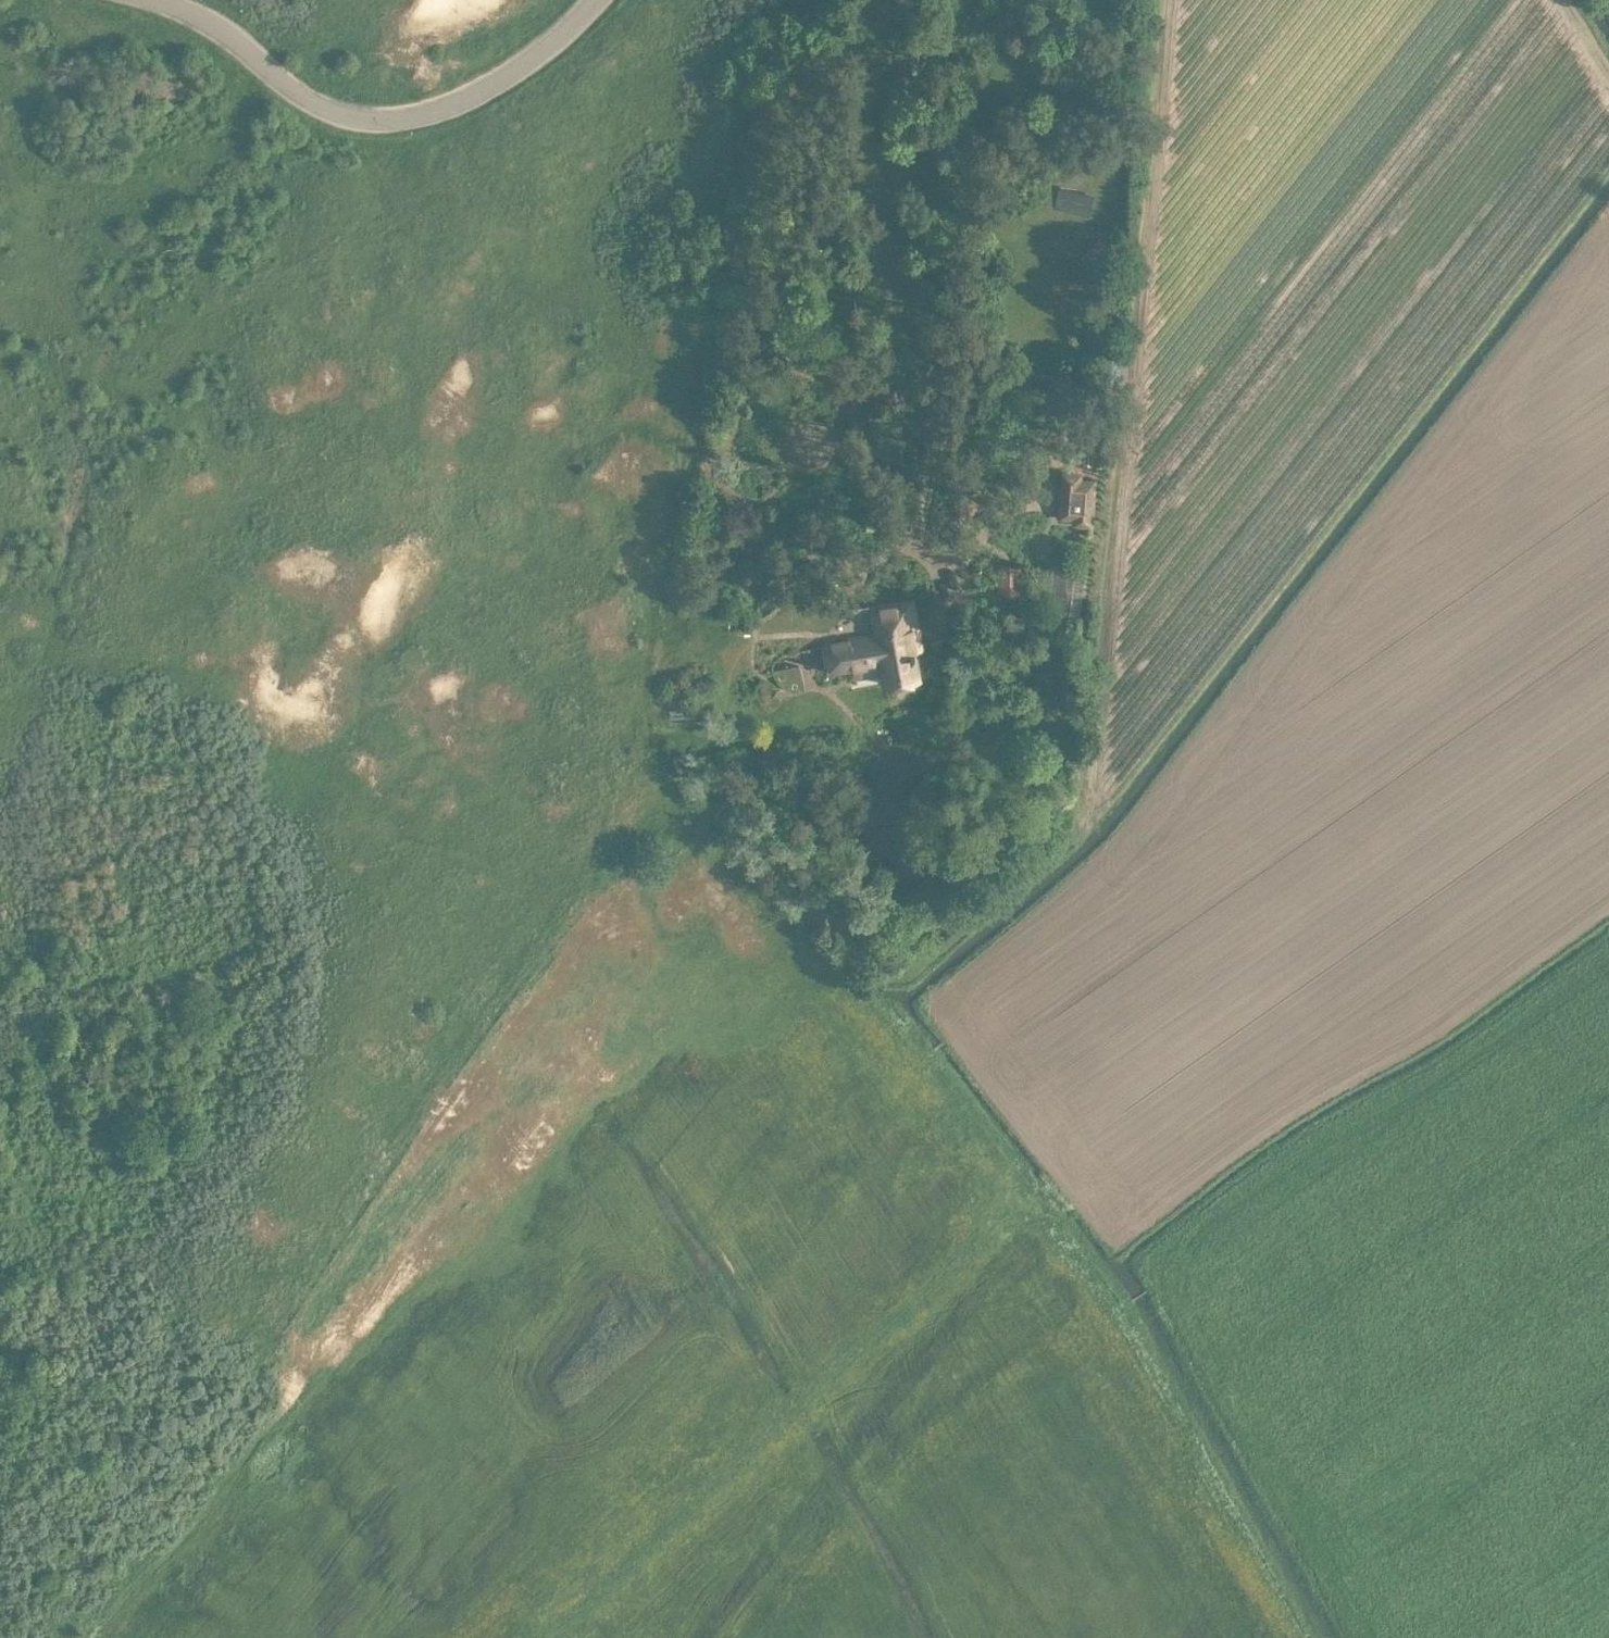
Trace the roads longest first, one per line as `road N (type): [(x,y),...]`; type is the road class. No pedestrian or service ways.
road 1 (unclassified): [(154,0),(225,31),(327,111),(359,119),(426,111),(481,92),(542,51),(596,0)]

